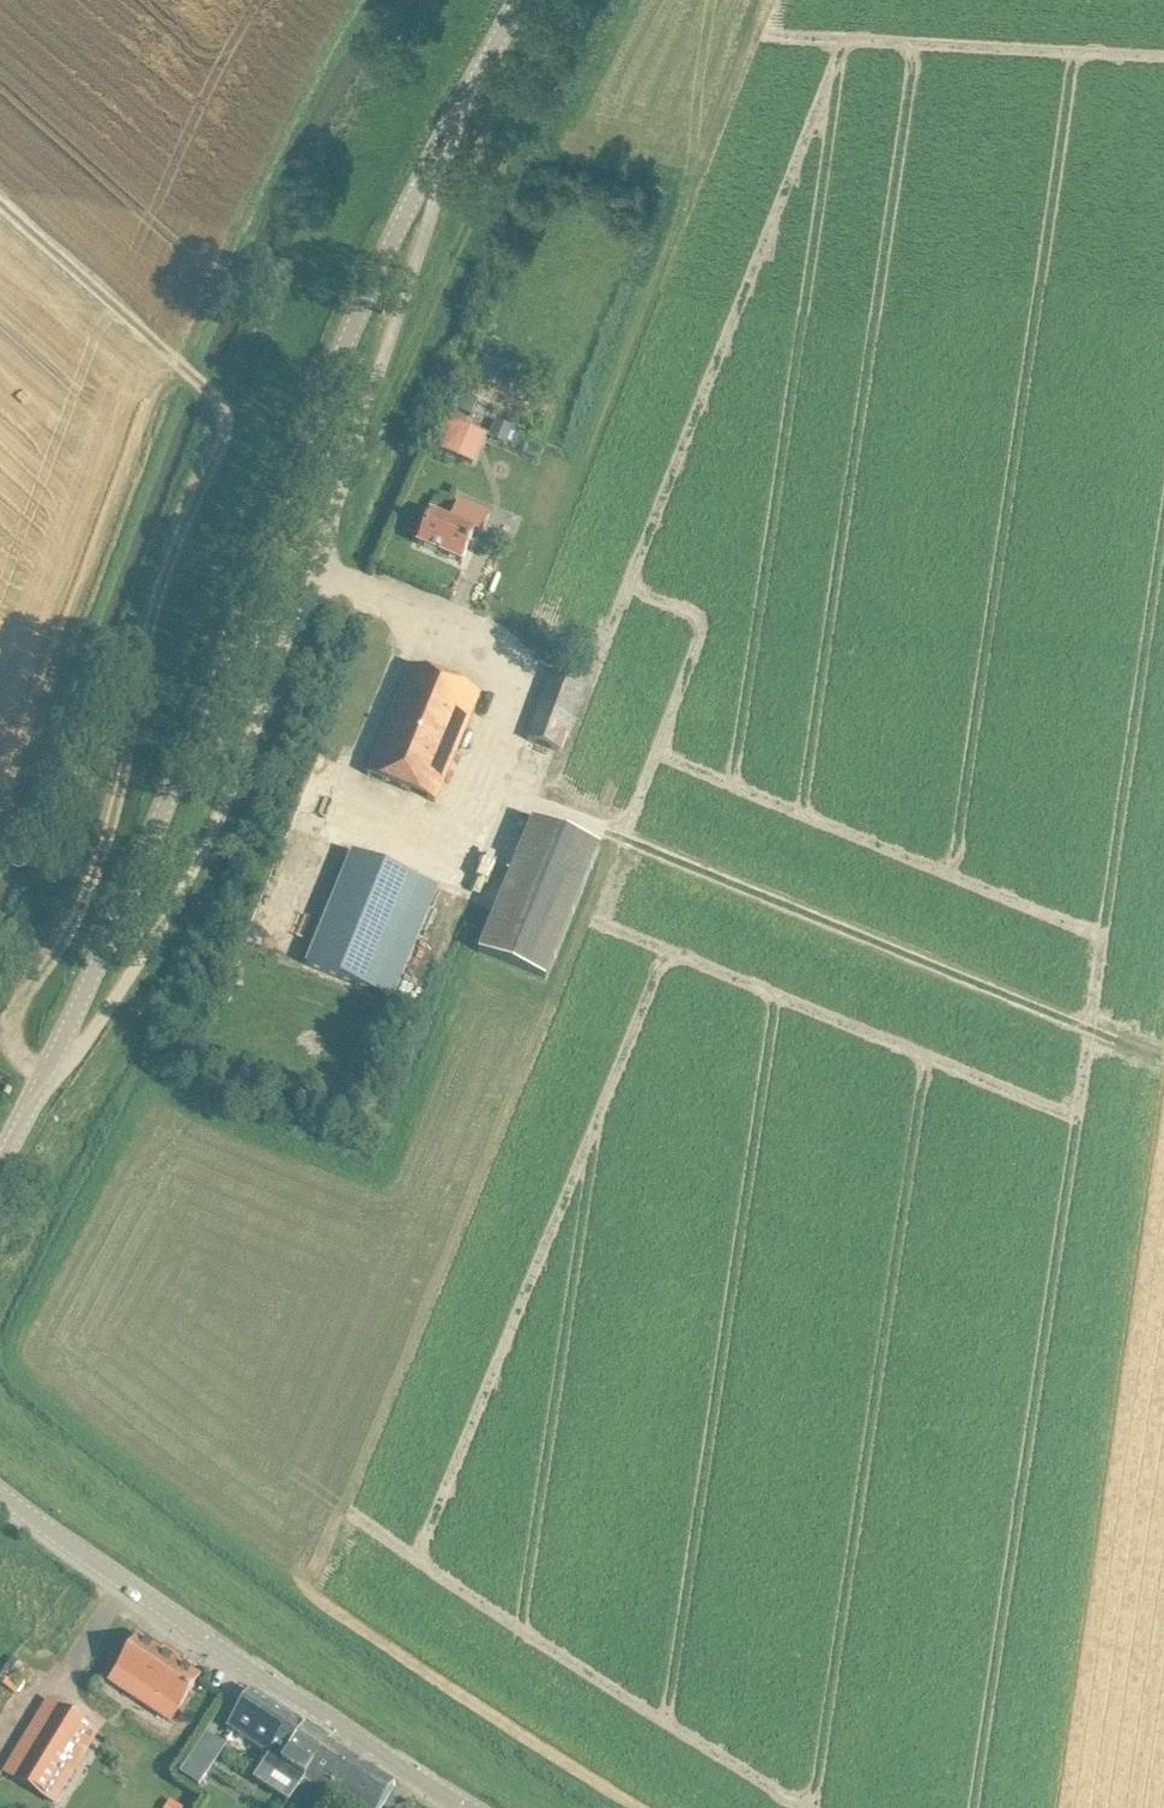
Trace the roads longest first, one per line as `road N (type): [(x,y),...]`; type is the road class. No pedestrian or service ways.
road 1 (track): [(49,1077),(20,1058),(7,1028),(90,886),(120,798),(148,633),(225,425),(224,404),(203,382),(0,203)]
road 2 (unclassified): [(49,1077),(87,1043),(141,966),(238,782),(428,235),(435,163)]
road 3 (tertiary): [(49,1077),(346,342),(435,163)]
road 4 (tertiary): [(467,1807),(0,1493)]
road 5 (track): [(350,476),(581,0)]
road 6 (tertiary): [(435,163),(523,0)]

